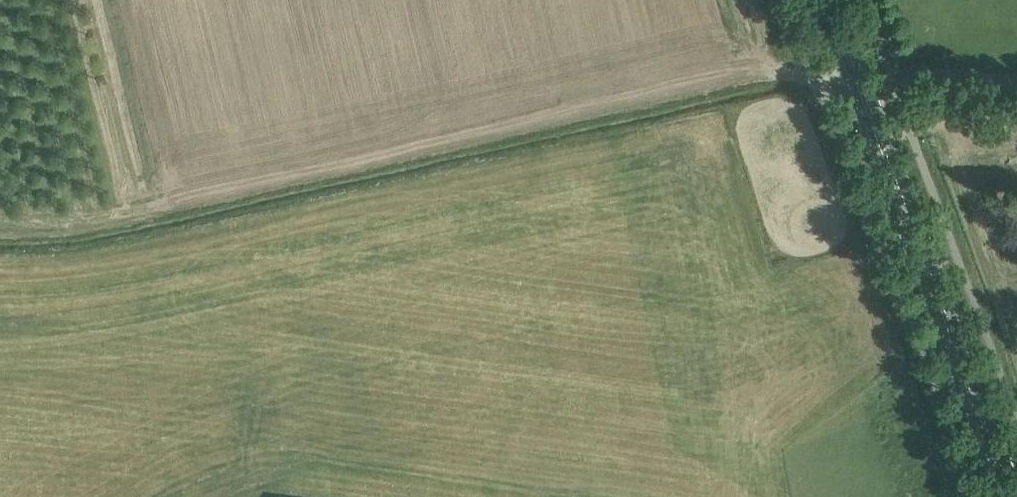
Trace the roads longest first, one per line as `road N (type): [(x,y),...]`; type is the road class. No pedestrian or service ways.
road 1 (tertiary): [(1005,496),(828,0)]

